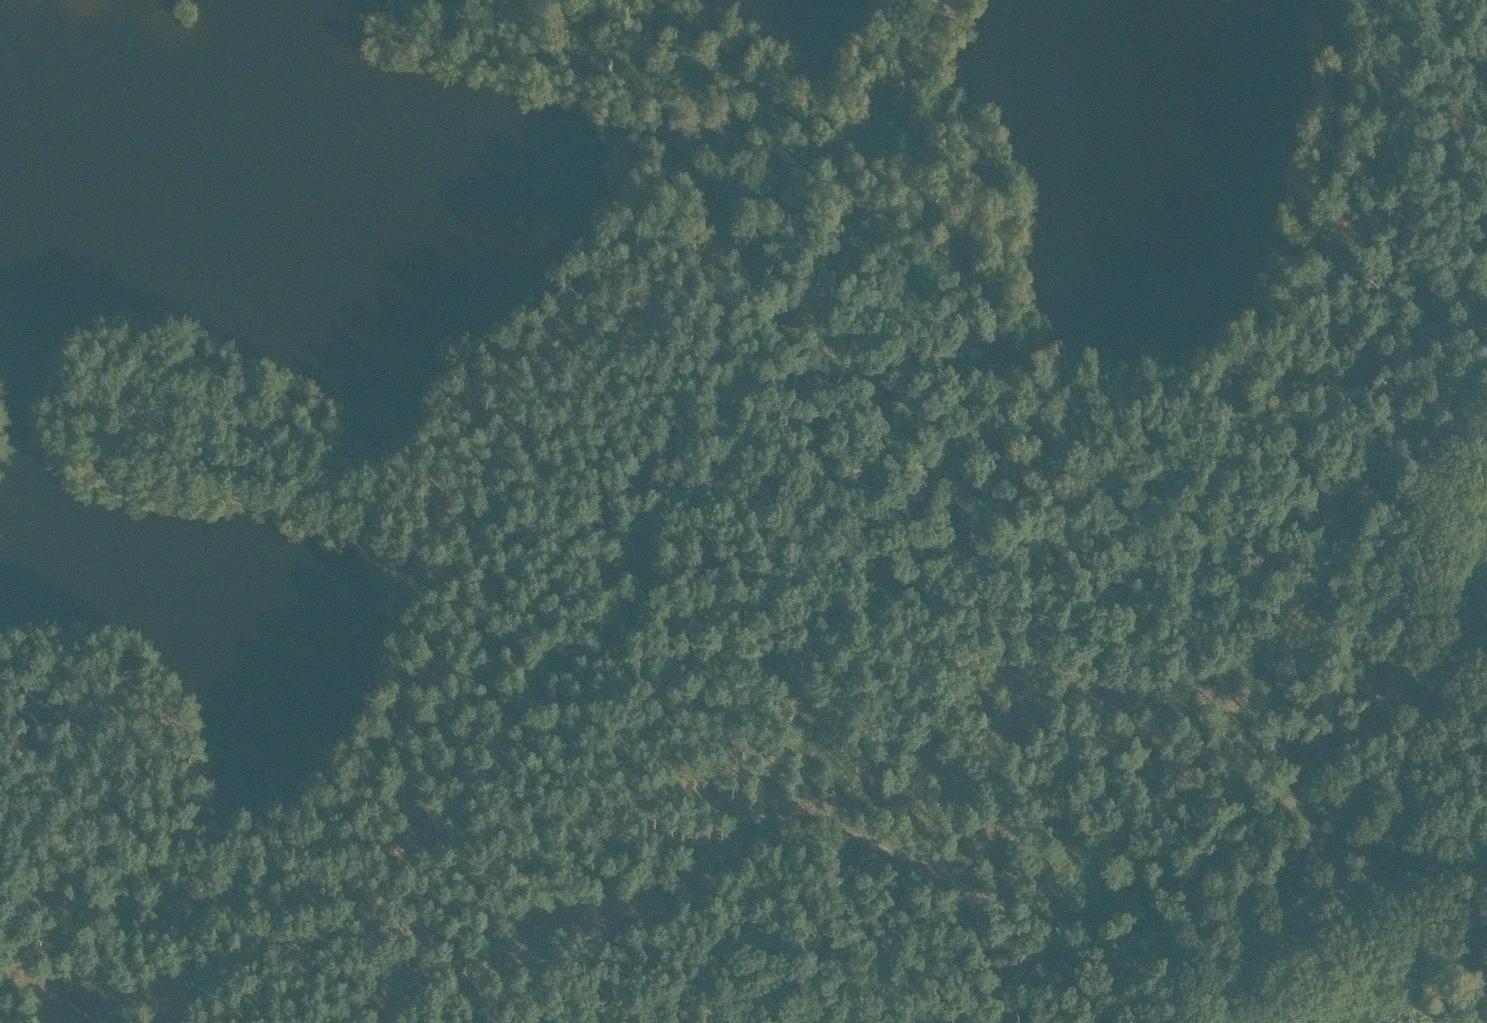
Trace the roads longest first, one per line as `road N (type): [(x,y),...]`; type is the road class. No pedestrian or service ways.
road 1 (track): [(1142,977),(883,853),(781,818),(603,827),(431,856)]
road 2 (track): [(1337,522),(1128,482),(1061,420),(1006,382),(984,332),(977,268),(951,203),(889,124)]
road 3 (track): [(1337,522),(1401,262),(1409,192),(1399,82),(1366,0)]
road 4 (track): [(1432,706),(1346,752),(1210,889),(1142,977)]
road 5 (track): [(206,888),(0,903)]
road 6 (track): [(1403,649),(1337,522)]
road 7 (track): [(431,856),(306,874)]

